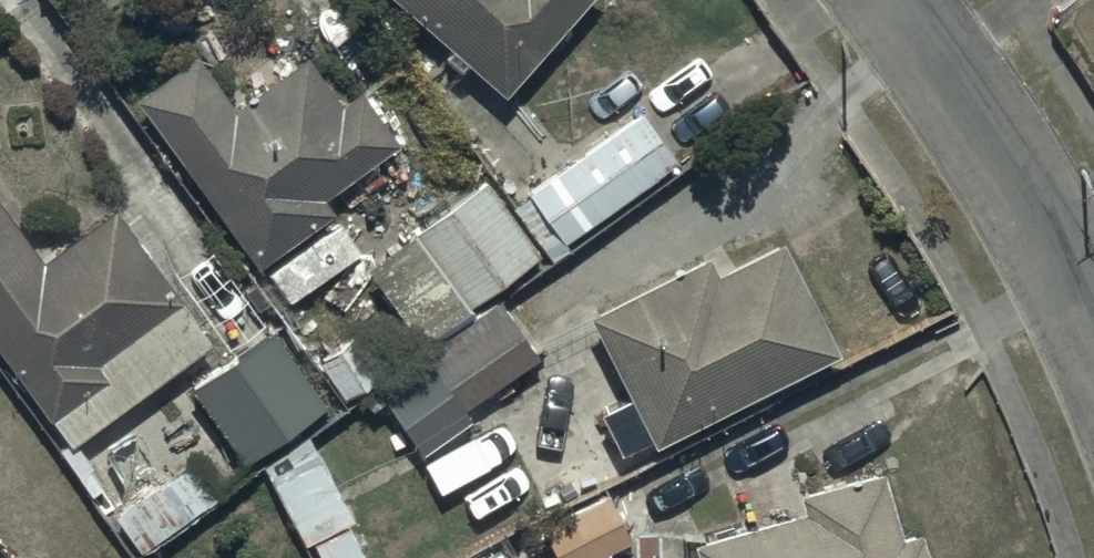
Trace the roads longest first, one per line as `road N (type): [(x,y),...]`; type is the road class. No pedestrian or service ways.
road 1 (residential): [(1093,340),(882,0)]

